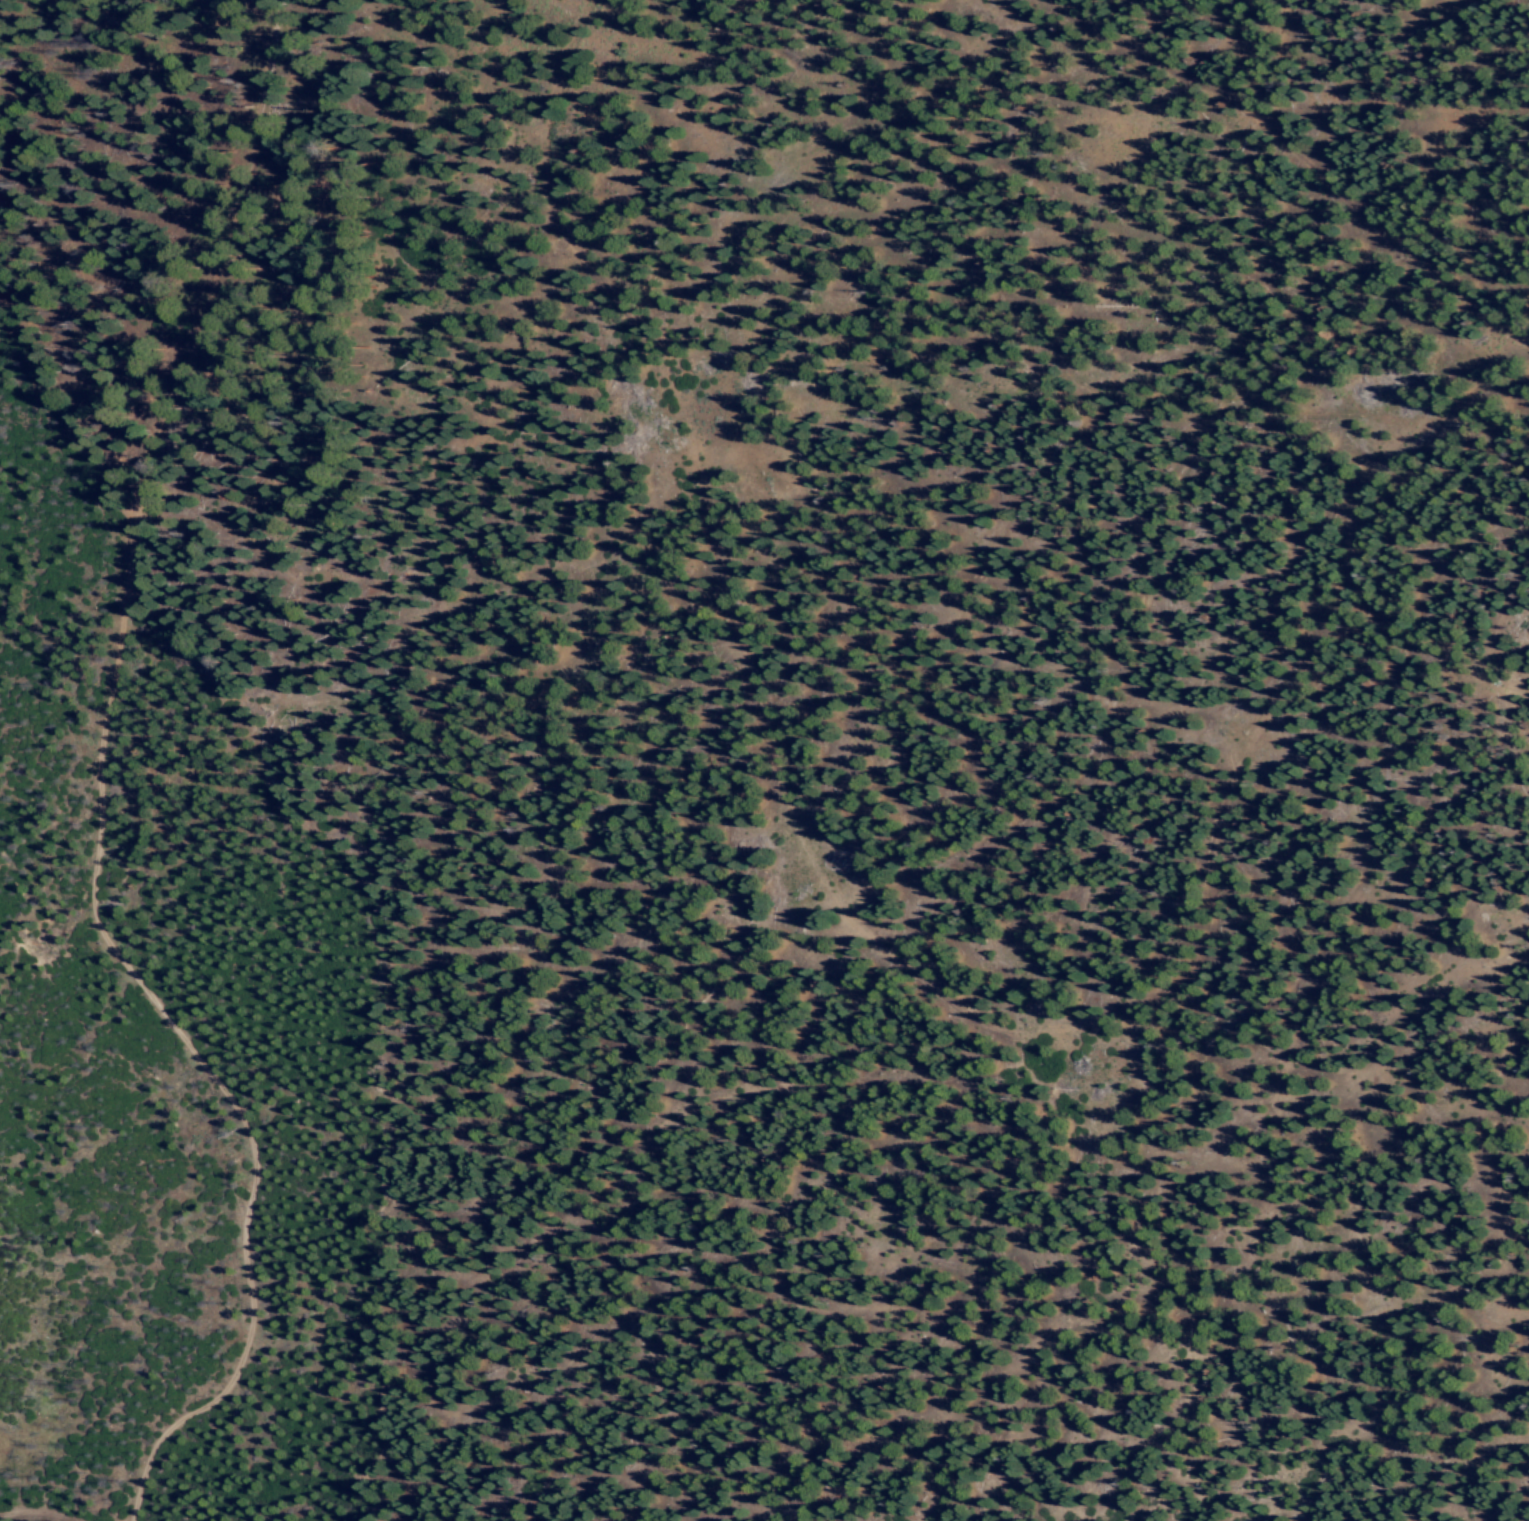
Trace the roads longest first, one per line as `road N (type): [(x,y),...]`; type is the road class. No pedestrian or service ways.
road 1 (track): [(277,0),(267,77),(202,173),(125,552),(95,795)]

